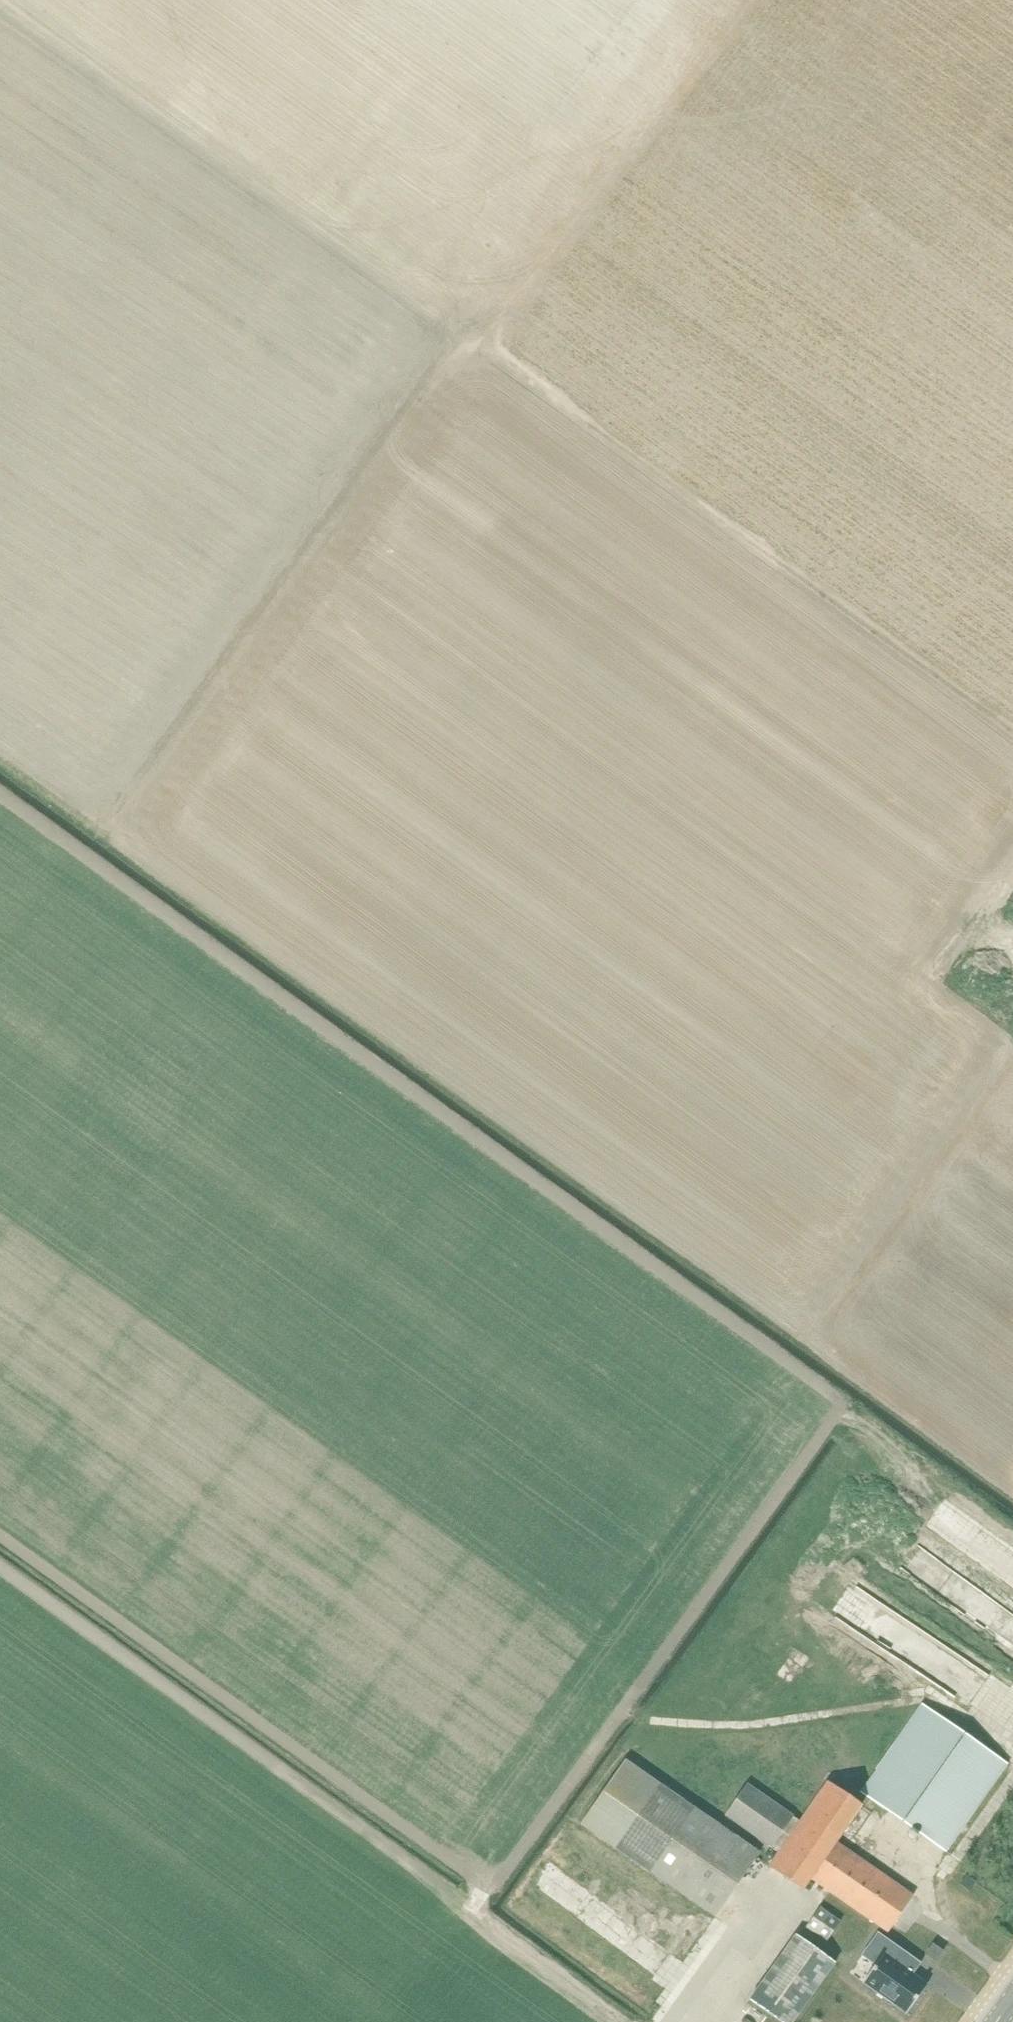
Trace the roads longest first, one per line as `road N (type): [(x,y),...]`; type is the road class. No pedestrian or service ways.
road 1 (track): [(410,1865),(477,1909),(624,1708)]

